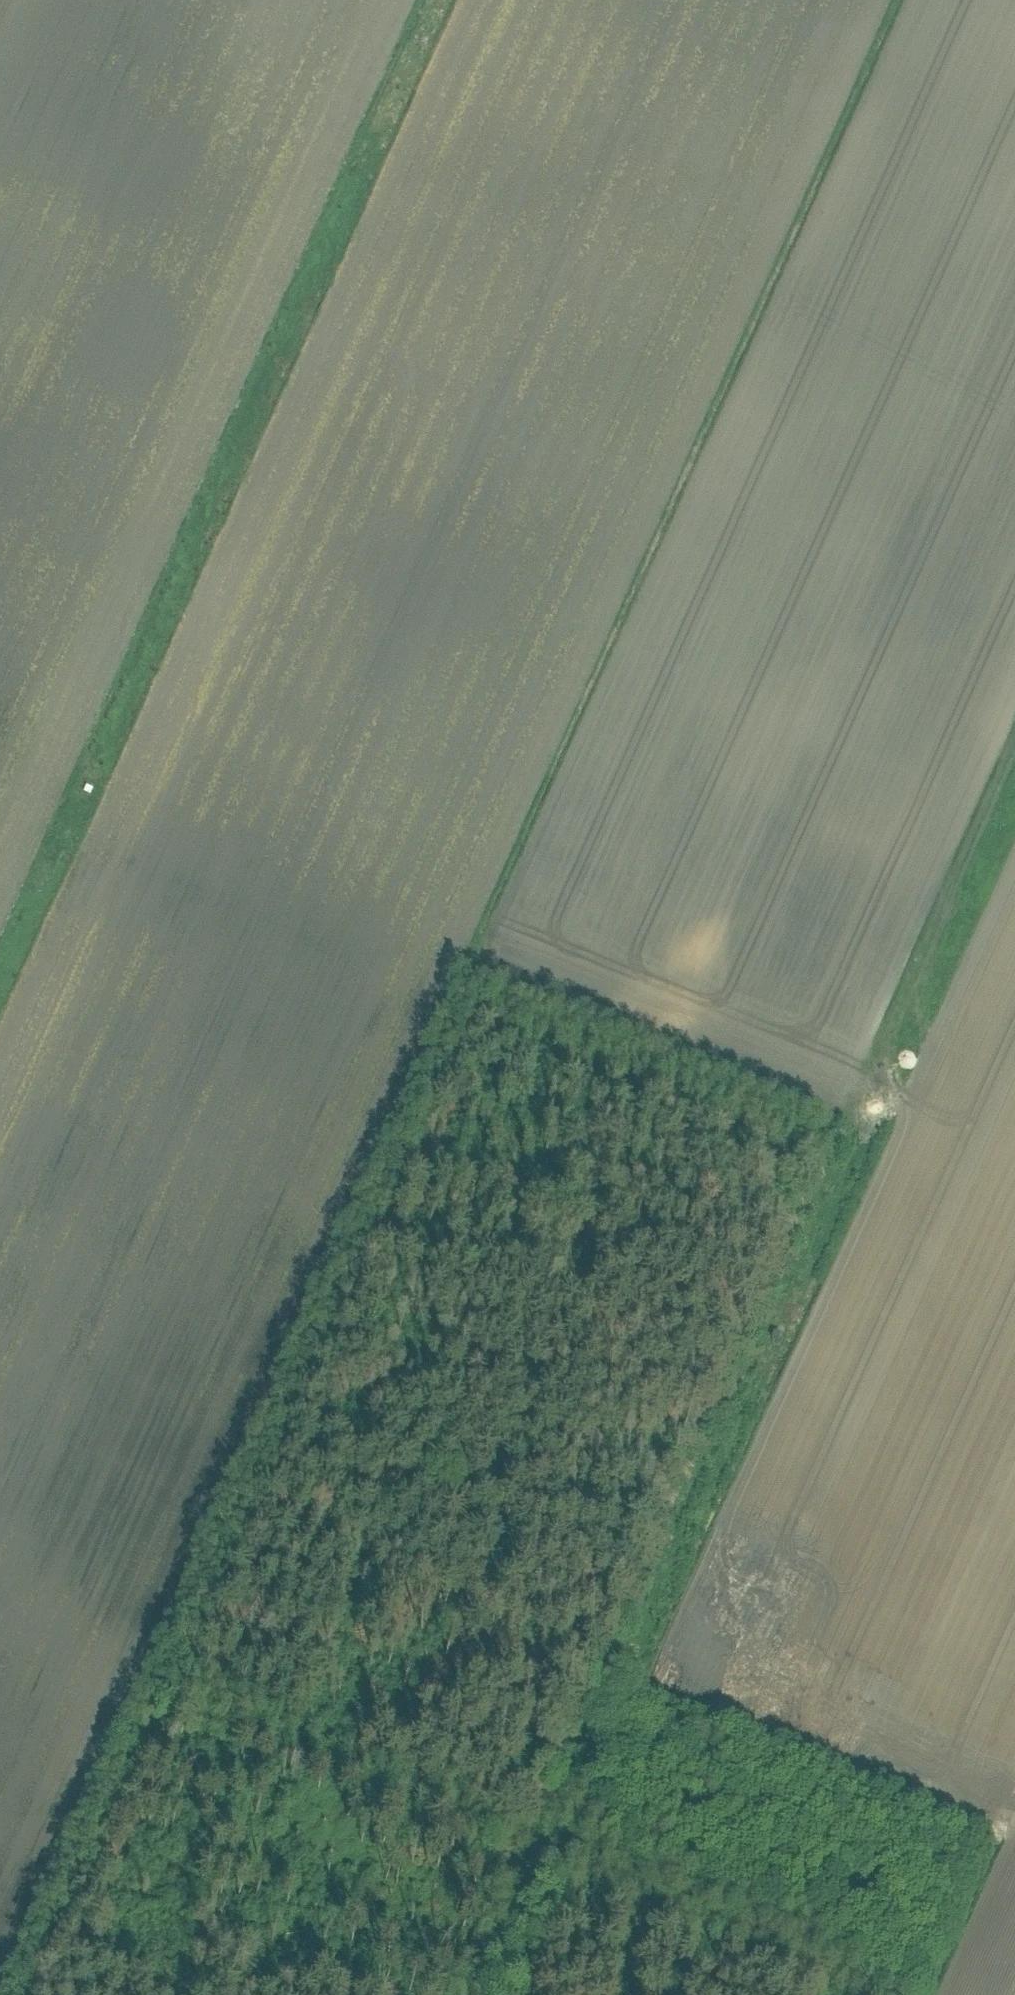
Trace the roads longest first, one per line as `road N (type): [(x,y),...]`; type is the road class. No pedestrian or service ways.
road 1 (track): [(1014,747),(890,1025),(885,1051),(896,1088)]

